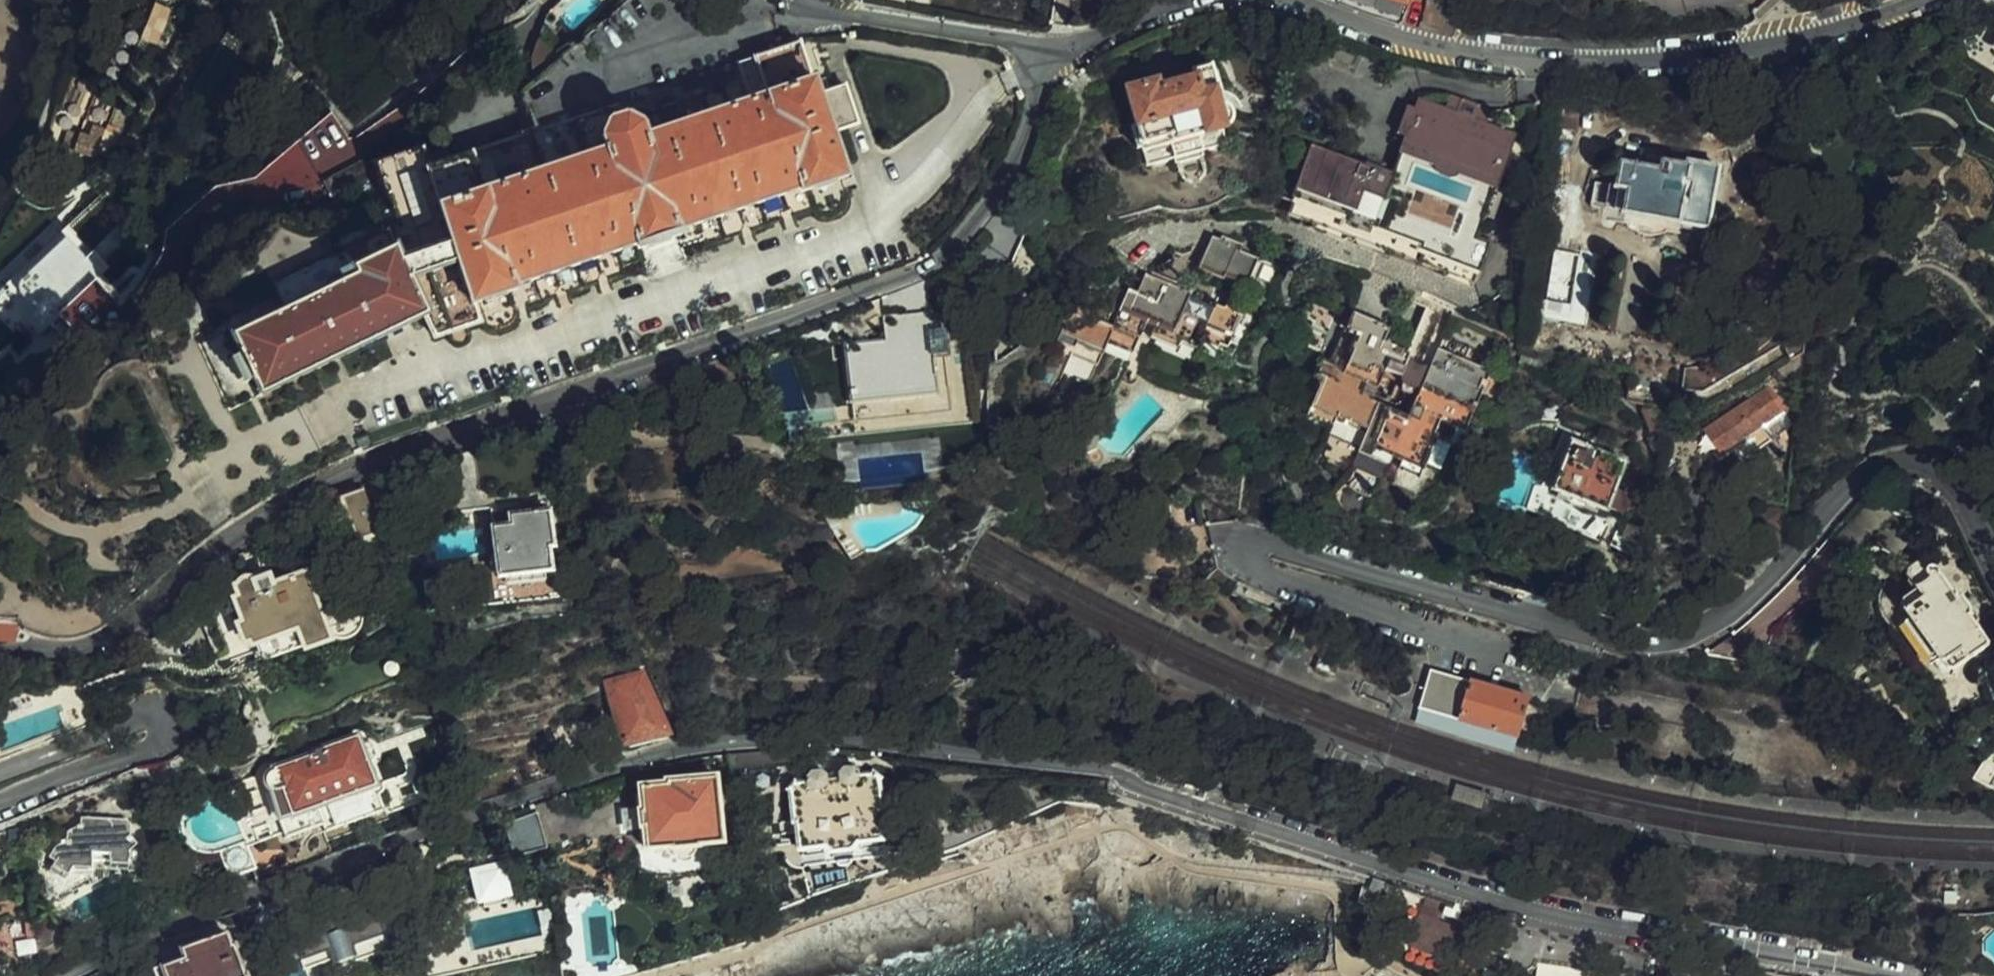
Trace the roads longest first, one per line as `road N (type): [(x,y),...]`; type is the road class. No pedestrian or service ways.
road 1 (residential): [(67,975),(160,932),(661,752),(795,736),(1121,774),(1141,788),(1561,920),(1870,975)]
road 2 (residential): [(1042,58),(1027,136),(949,250),(374,460),(248,524),(104,637),(64,650),(0,652)]
road 3 (residential): [(1538,680),(1505,658),(1253,575),(1242,547),(1253,539),(1601,636),(1664,642),(1749,599),(1870,475),(1905,461),(1954,485),(1993,564)]
road 4 (residential): [(1922,0),(1789,42),(1570,63),(1452,51),(1291,0)]
road 5 (residential): [(0,770),(118,730),(147,710),(166,714),(169,732),(158,746),(0,802)]
road 6 (residential): [(1042,58),(1020,46),(810,10),(803,0)]
road 7 (residential): [(1183,0),(1042,58)]

